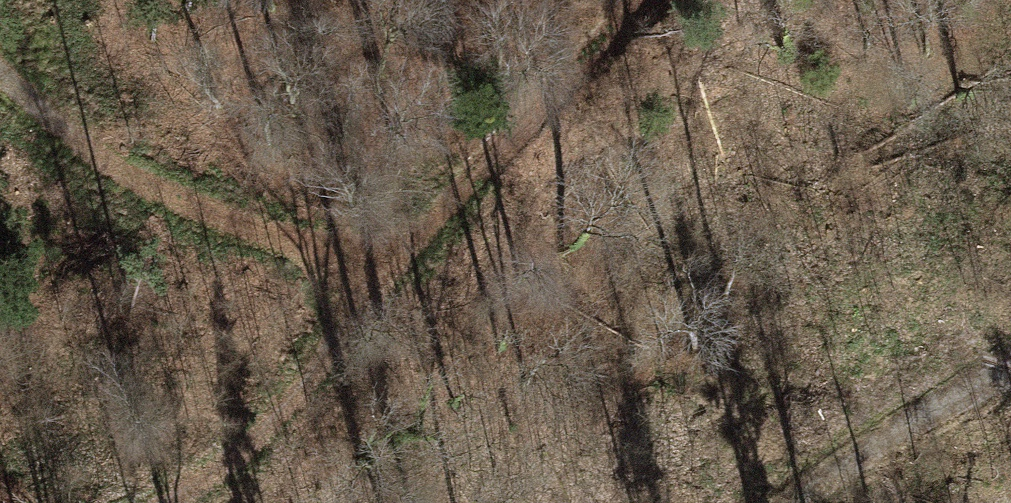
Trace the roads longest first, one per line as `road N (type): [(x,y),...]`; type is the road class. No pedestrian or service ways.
road 1 (track): [(0,29),(243,206),(363,310)]
road 2 (track): [(644,0),(541,102),(363,310)]
road 3 (track): [(363,310),(292,392),(165,502)]
road 4 (track): [(1010,370),(791,502)]

